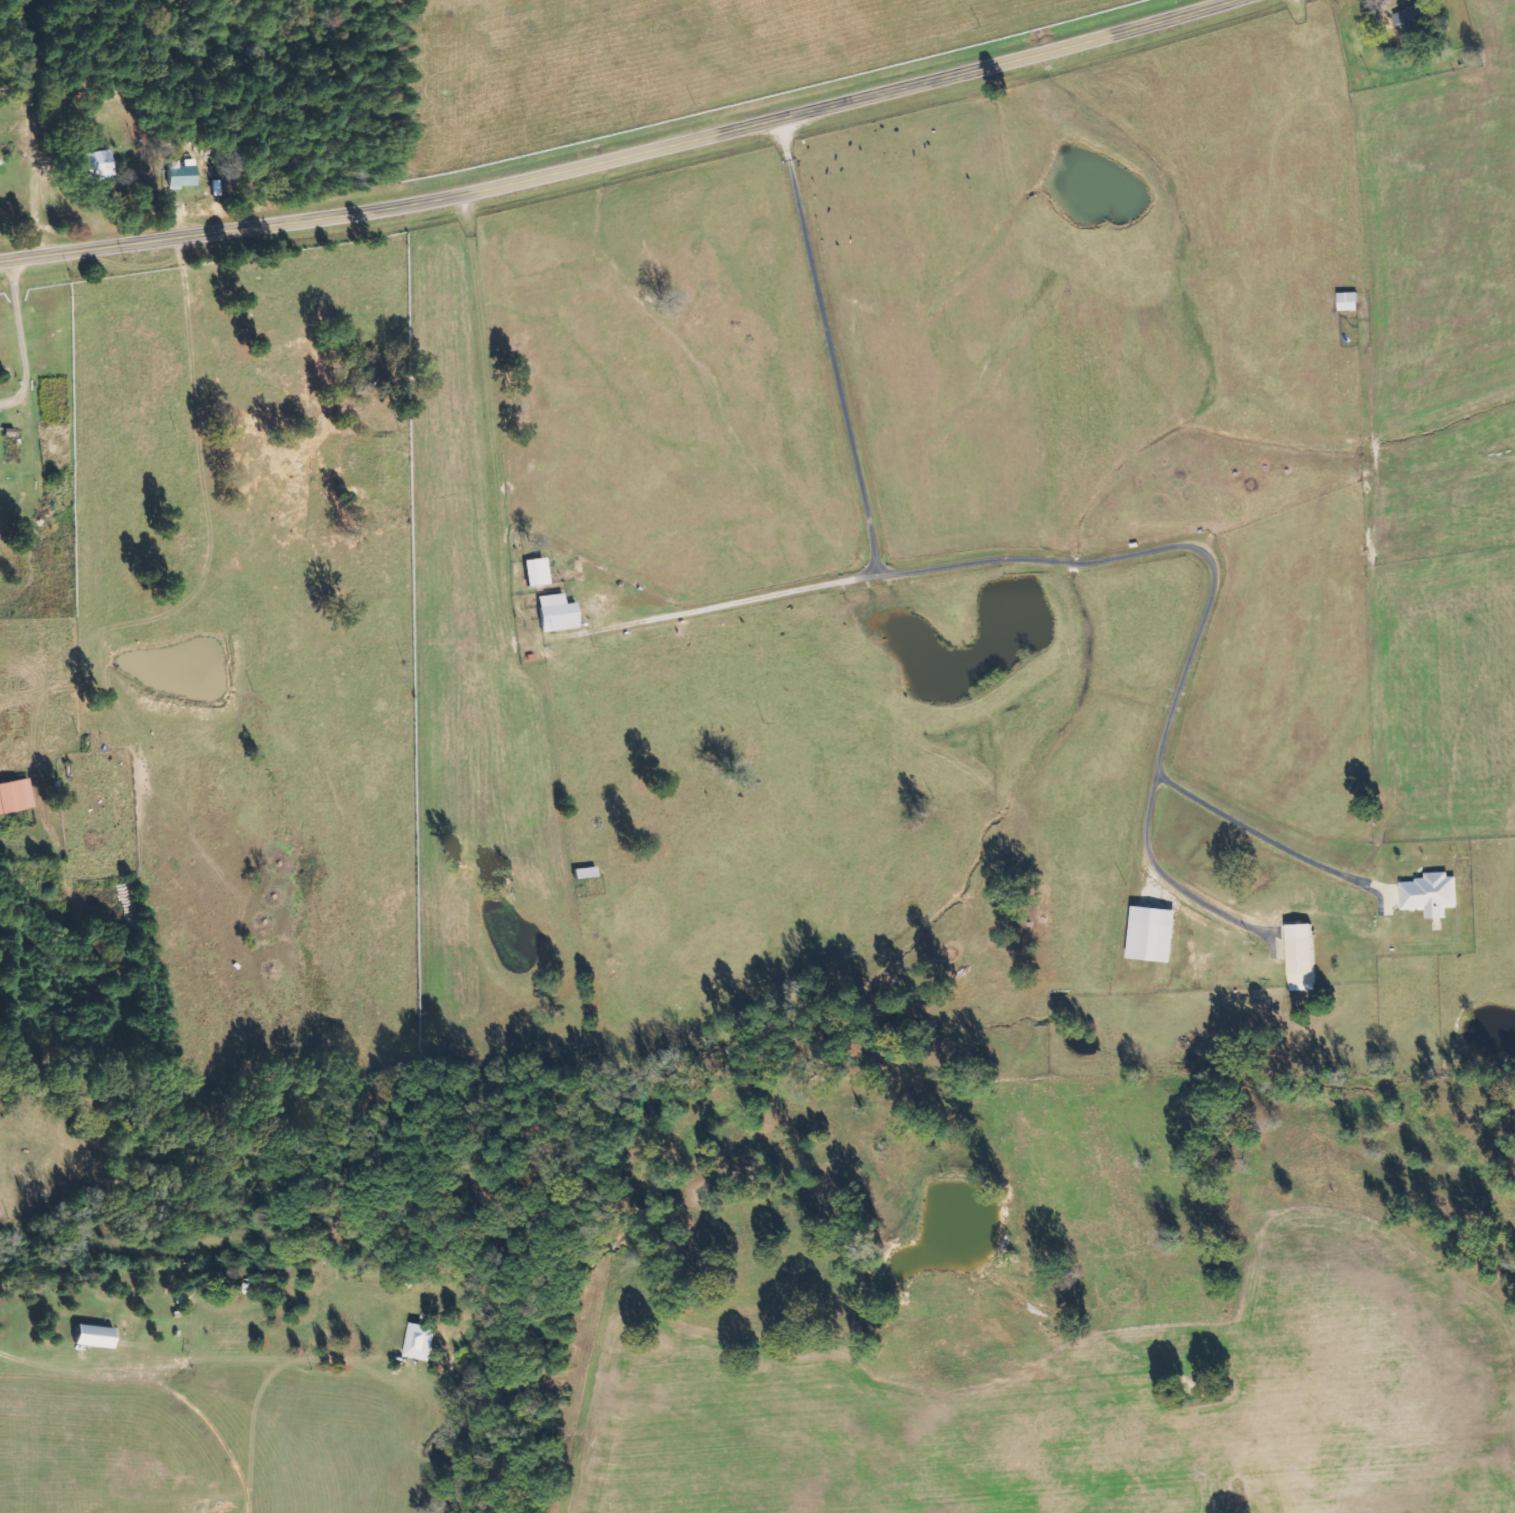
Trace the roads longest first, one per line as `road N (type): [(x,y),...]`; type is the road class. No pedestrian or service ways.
road 1 (tertiary): [(0,261),(461,196),(1036,57),(1234,0)]

